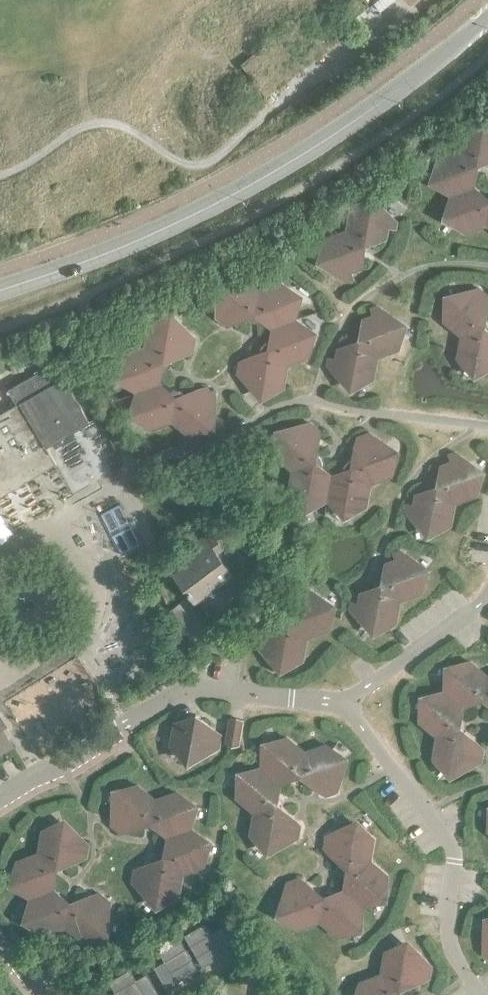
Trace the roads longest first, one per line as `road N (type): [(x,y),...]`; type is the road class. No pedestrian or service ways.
road 1 (secondary): [(0,286),(151,231),(315,149),(487,16)]

